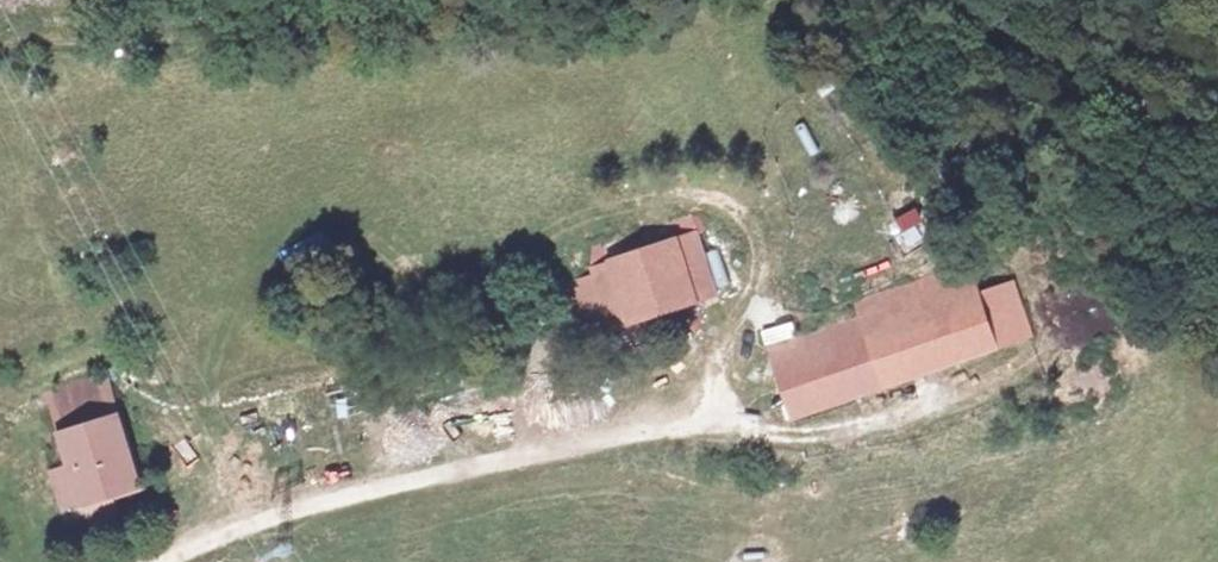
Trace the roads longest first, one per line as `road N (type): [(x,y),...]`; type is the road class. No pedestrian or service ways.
road 1 (track): [(1036,277),(1048,341),(1043,357),(1013,379),(827,435),(792,438),(682,412),(270,521),(171,561)]
road 2 (track): [(733,204),(759,229),(761,269),(742,317),(710,355),(682,412)]

